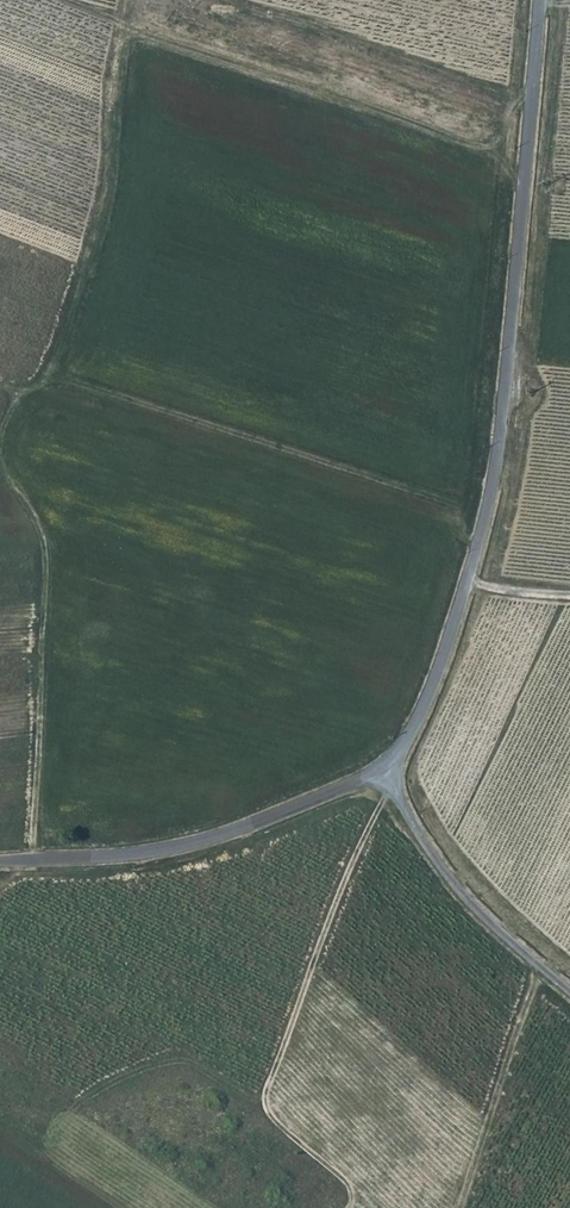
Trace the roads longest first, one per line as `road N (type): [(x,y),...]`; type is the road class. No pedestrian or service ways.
road 1 (unclassified): [(397,754),(429,695),(498,444),(540,0)]
road 2 (track): [(124,0),(105,78),(102,204),(47,375),(9,405),(0,426)]
road 3 (unclassified): [(0,864),(145,852),(251,828),(337,792),(397,754)]
road 4 (track): [(0,475),(31,515),(44,553),(32,861)]
road 5 (unclassified): [(397,754),(397,799),(460,897),(569,995)]

